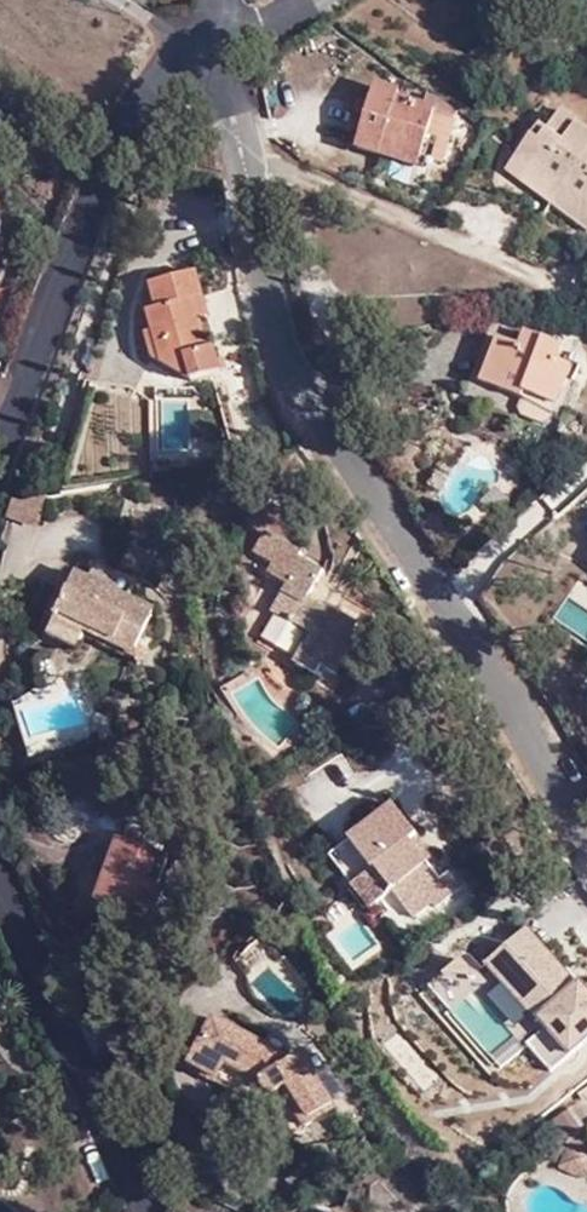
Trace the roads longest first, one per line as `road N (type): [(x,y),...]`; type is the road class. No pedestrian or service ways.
road 1 (residential): [(232,29),(261,228),(301,376),(586,827)]
road 2 (residential): [(157,58),(103,171),(0,439)]
road 3 (residential): [(0,866),(157,1211)]

